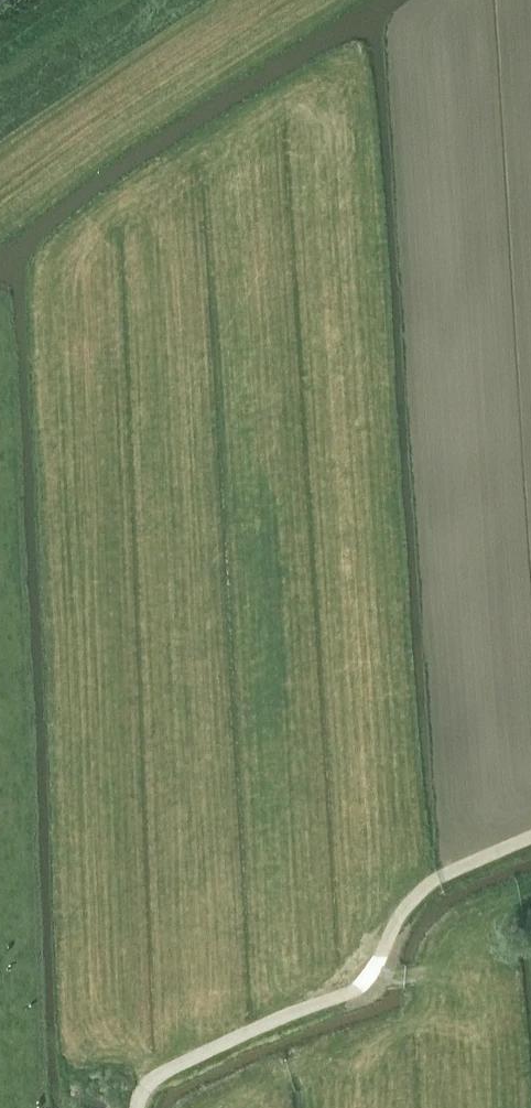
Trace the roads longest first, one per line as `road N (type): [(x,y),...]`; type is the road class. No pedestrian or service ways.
road 1 (track): [(136,1107),(157,1075),(352,993),(383,966),(413,900),(530,836)]

